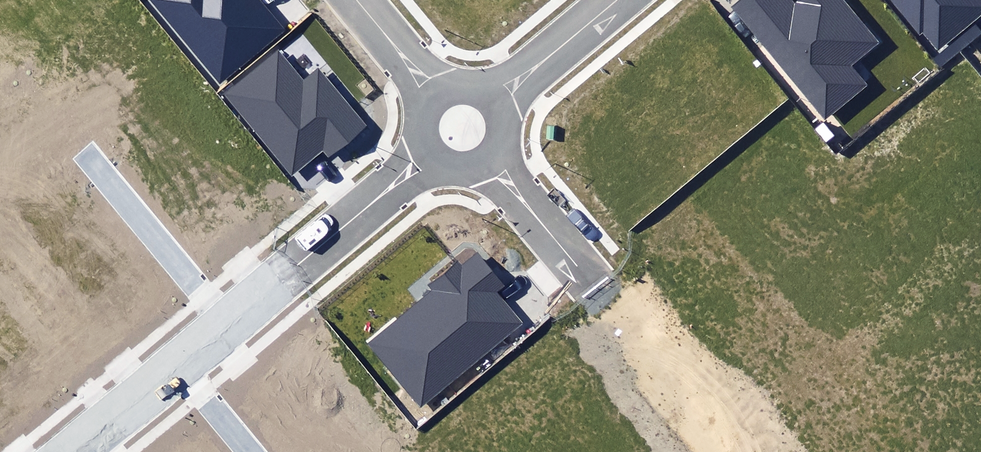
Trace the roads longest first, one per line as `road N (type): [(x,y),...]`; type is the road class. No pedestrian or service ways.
road 1 (residential): [(428,154),(74,451)]
road 2 (unknown): [(600,292),(716,426),(729,451)]
road 3 (residential): [(490,158),(600,292)]
road 4 (residential): [(617,0),(495,100)]

